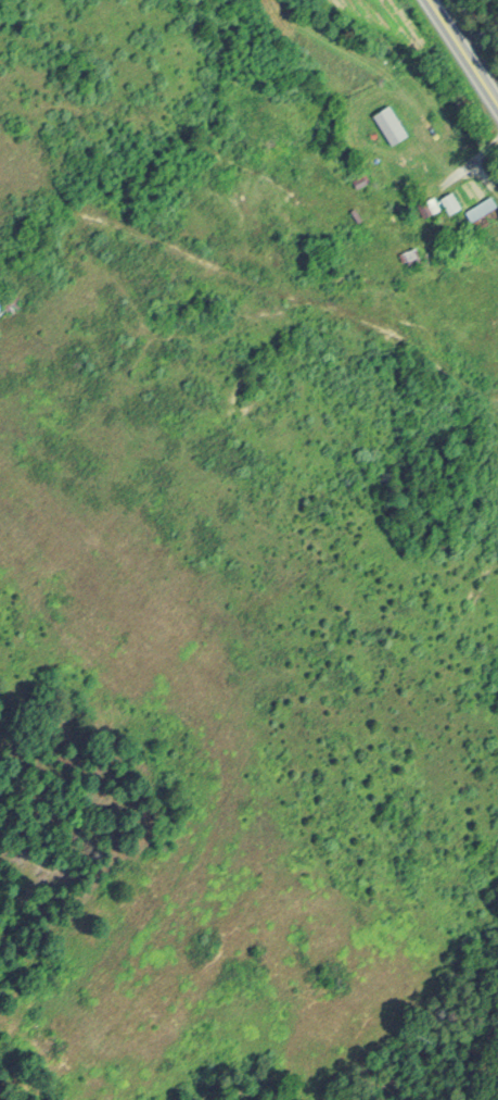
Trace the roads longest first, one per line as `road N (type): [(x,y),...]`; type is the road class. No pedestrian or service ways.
road 1 (primary): [(497,104),(427,0)]

